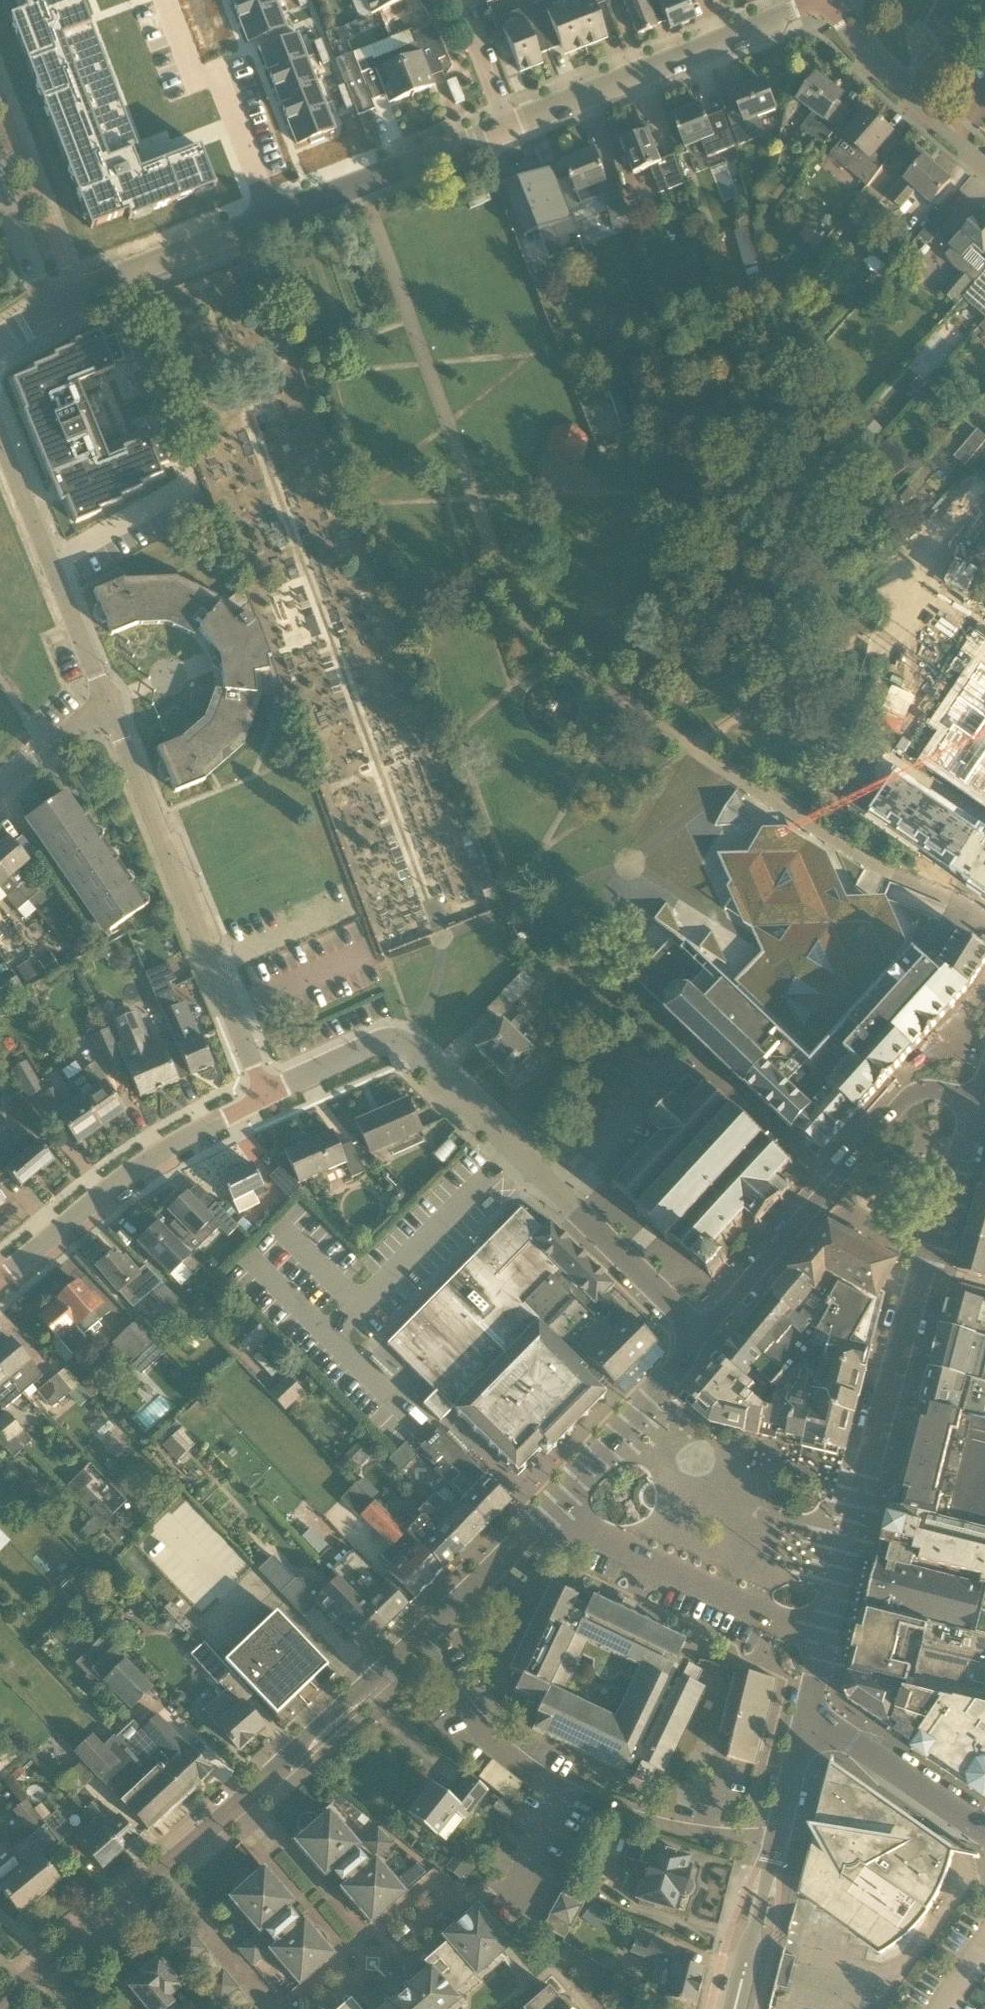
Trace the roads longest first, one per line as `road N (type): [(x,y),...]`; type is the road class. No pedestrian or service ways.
road 1 (residential): [(266,1097),(399,1044),(703,1335)]
road 2 (secondary): [(826,1644),(913,1306),(978,1105)]
road 3 (tertiary): [(0,2003),(157,1877),(414,1646)]
road 4 (residential): [(266,1097),(109,710)]
road 5 (residential): [(505,129),(820,0)]
road 6 (residential): [(0,1278),(109,1185),(266,1097)]
road 7 (residential): [(512,1885),(563,1794),(489,1741),(414,1646)]
road 8 (tertiary): [(826,1644),(551,1513)]
road 9 (secondary): [(733,2008),(808,1714)]
road 10 (residential): [(109,710),(0,438)]
road 11 (residential): [(261,223),(210,88),(184,98),(147,0)]
road 12 (residential): [(261,223),(505,129)]
road 13 (residential): [(551,1513),(703,1335)]
road 14 (residential): [(50,310),(261,223)]
road 15 (residential): [(984,163),(873,64),(832,0)]
road 16 (residential): [(835,1181),(670,1037)]
road 17 (residential): [(703,1335),(835,1181)]
road 18 (residential): [(972,1824),(808,1714)]
road 19 (tertiary): [(414,1646),(551,1513)]
road 20 (residential): [(835,1181),(914,1094),(939,1091),(978,1105)]
road 21 (unclassified): [(505,129),(450,0)]
road 22 (residential): [(50,310),(0,181)]

